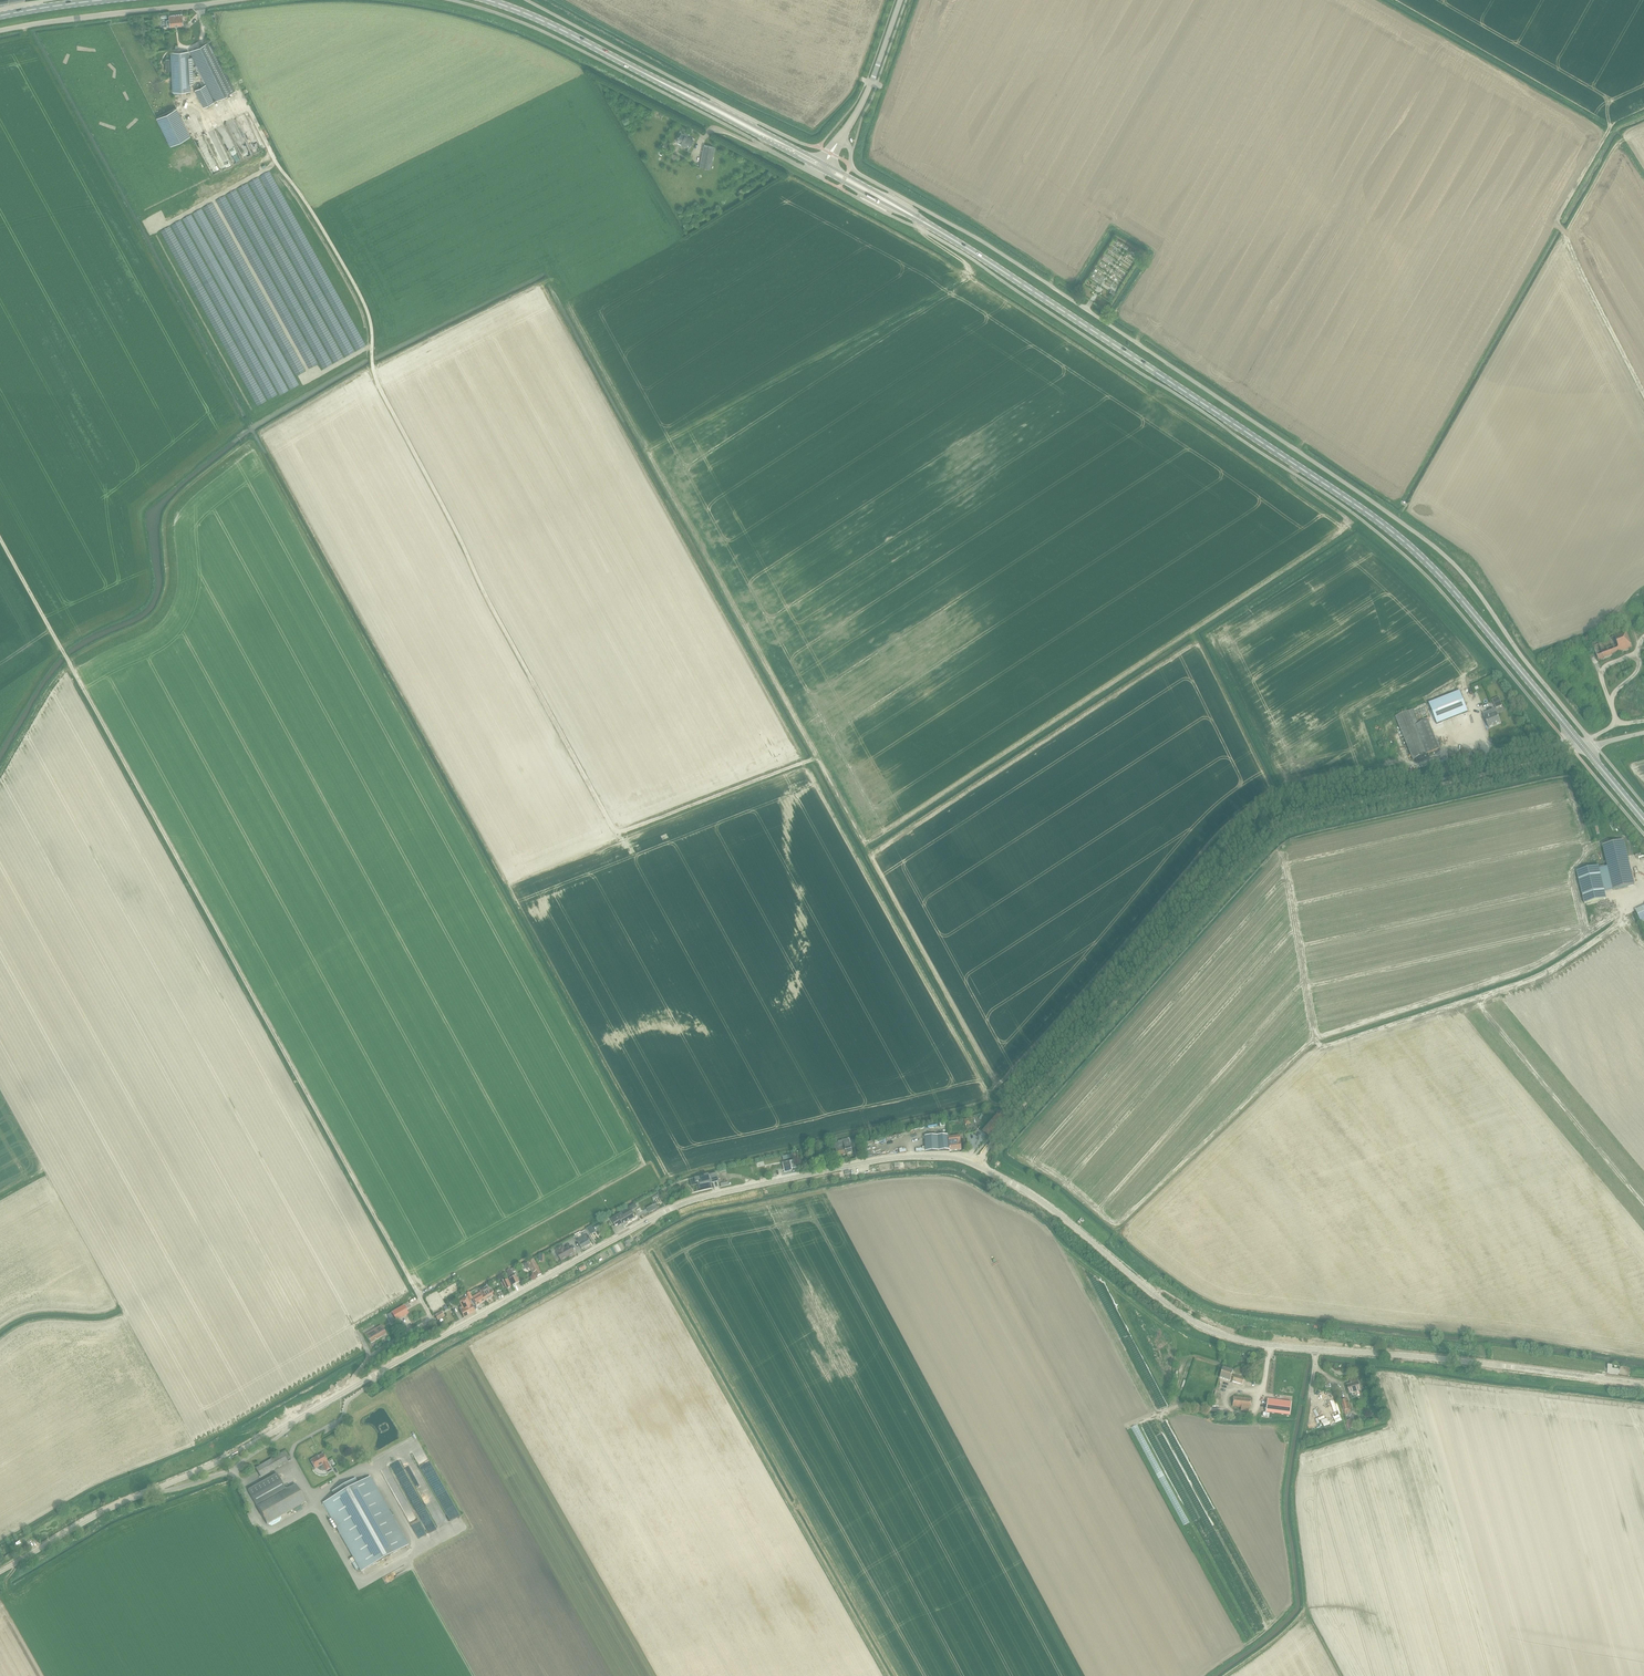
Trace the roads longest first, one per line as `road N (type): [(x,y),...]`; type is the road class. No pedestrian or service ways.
road 1 (unclassified): [(0,1572),(109,1508),(265,1437),(669,1209),(901,1157),(956,1158),(1018,1187),(1165,1304),(1231,1337),(1643,1384)]
road 2 (primary): [(1585,748),(1441,578),(1399,540),(981,257),(879,197)]
road 3 (track): [(1573,750),(1278,826),(1099,1018),(976,1166)]
road 4 (track): [(536,678),(376,374),(368,312),(265,142)]
road 5 (unclassified): [(0,32),(238,0)]
road 6 (primary): [(687,95),(487,0)]
road 7 (unclassified): [(842,138),(867,94),(901,0)]

